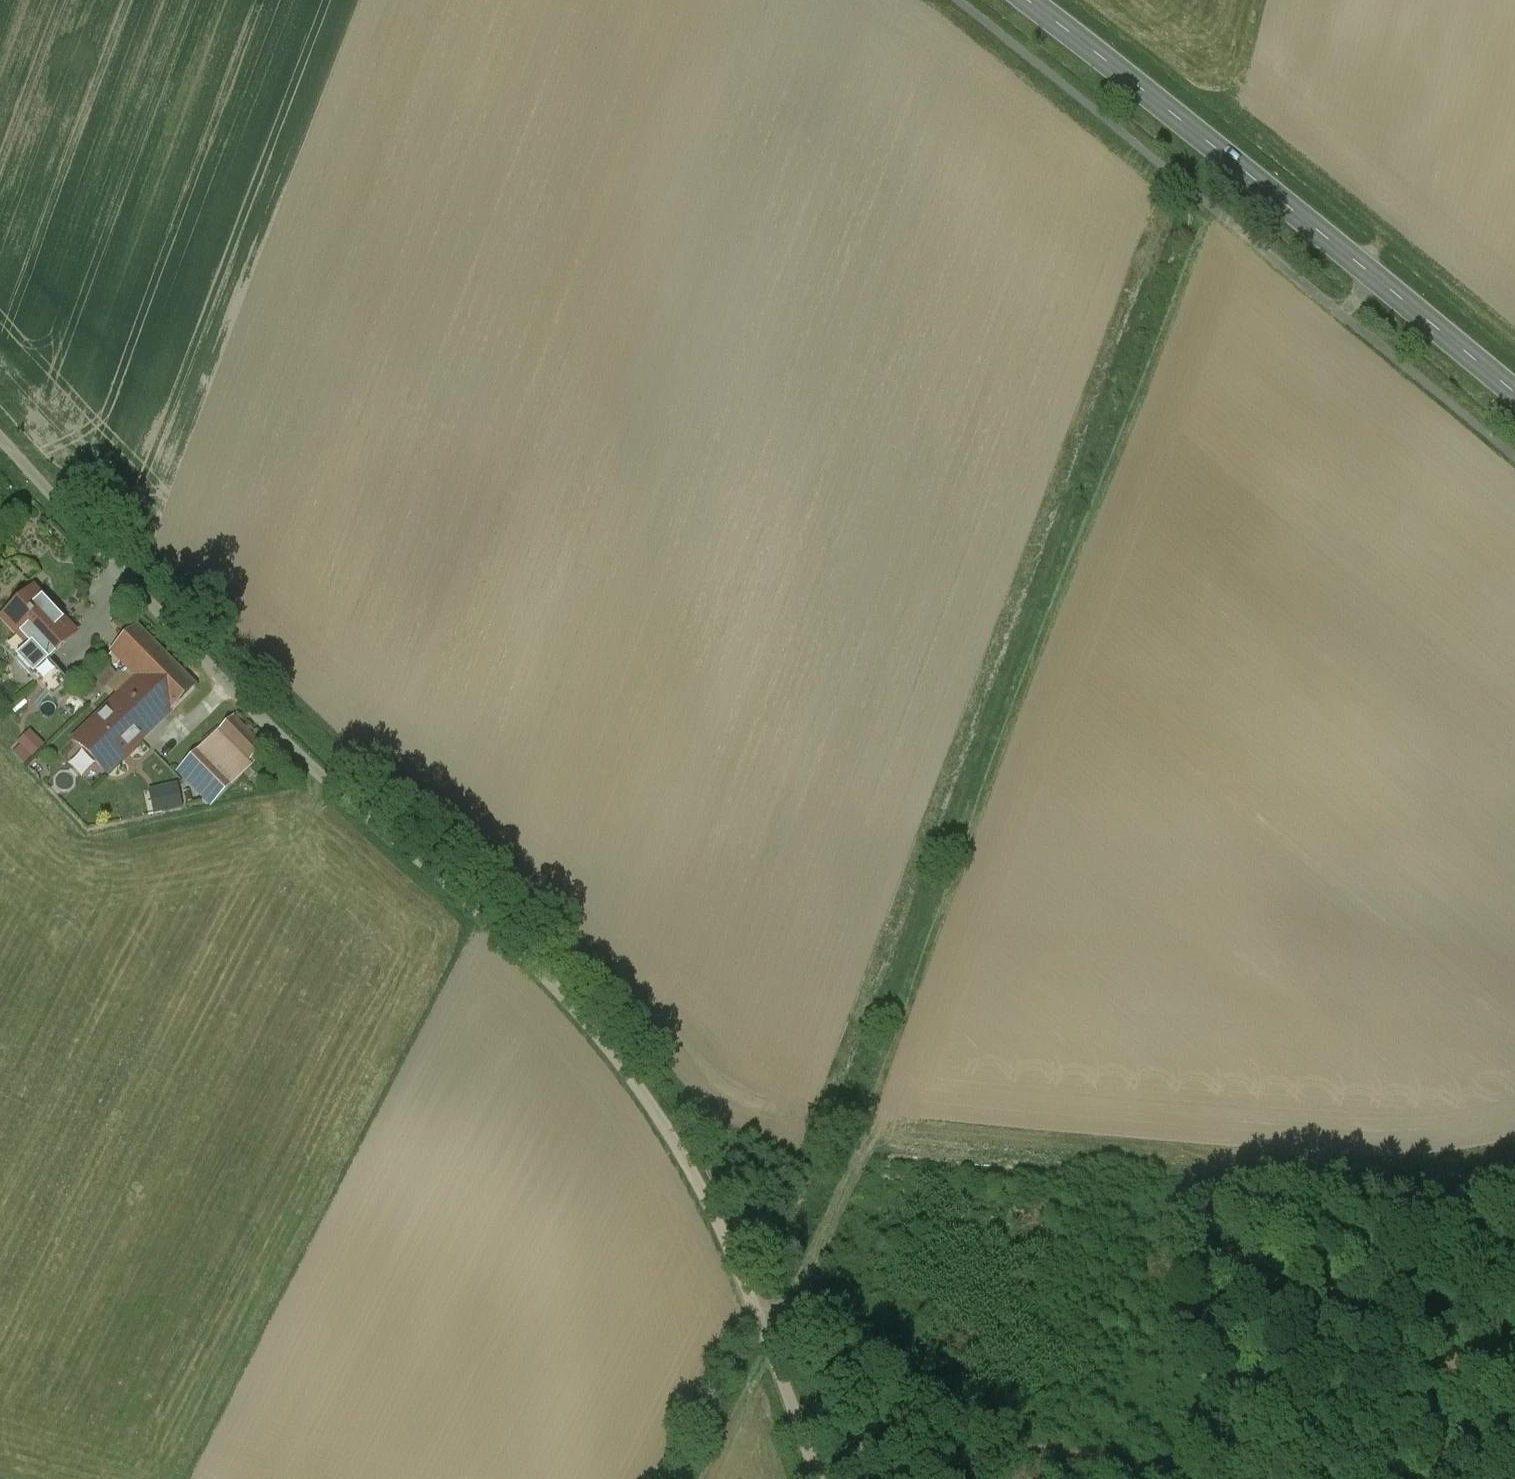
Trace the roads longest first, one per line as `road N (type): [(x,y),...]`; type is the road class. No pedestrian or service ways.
road 1 (unclassified): [(0,432),(323,775),(489,921),(587,1020),(659,1117),(726,1242),(814,1478)]
road 2 (secondary): [(1514,395),(1025,0)]

